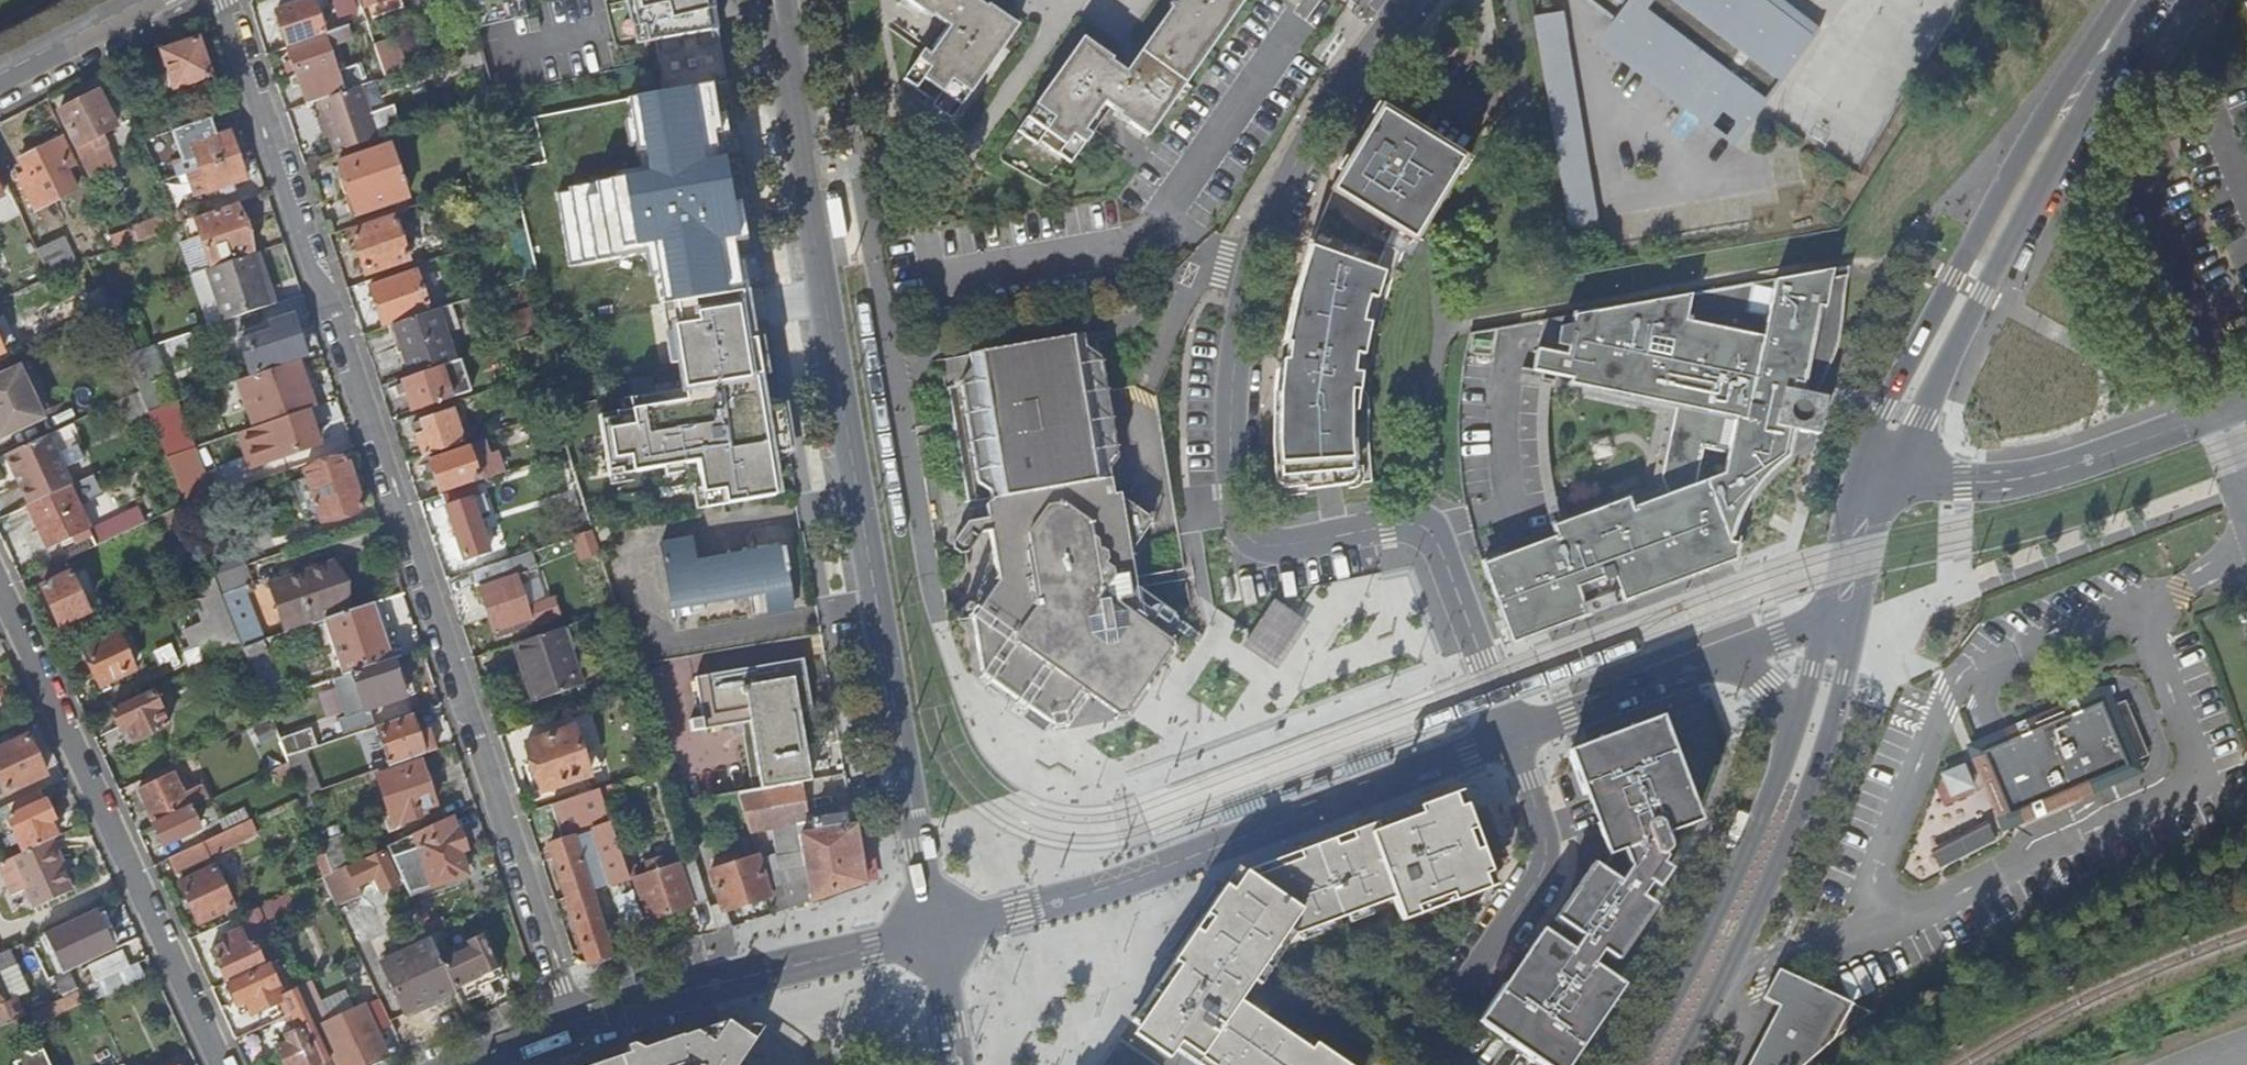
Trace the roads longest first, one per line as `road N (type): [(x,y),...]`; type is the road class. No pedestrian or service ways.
road 1 (residential): [(575,1019),(339,318),(313,274),(220,0)]
road 2 (residential): [(1410,0),(1324,111),(1252,268),(1232,385),(1234,489),(1243,530),(1265,547),(1397,524),(1432,535),(1512,736)]
road 3 (tertiary): [(939,928),(775,0)]
road 4 (tertiary): [(1512,736),(1122,883),(939,928)]
road 5 (primary): [(1870,483),(1907,445),(2150,0)]
road 6 (primary): [(2124,0),(2008,181),(1885,407),(1870,483)]
road 7 (residential): [(0,586),(221,1064)]
road 8 (primary): [(1677,1064),(1818,763),(1849,659),(1839,619)]
road 9 (residential): [(2246,402),(2030,477),(1870,483)]
road 10 (residential): [(1401,1064),(1545,868),(1548,830),(1512,736)]
road 11 (residential): [(939,928),(575,1019)]
road 12 (primary): [(1792,732),(1760,824),(1636,1064)]
road 13 (tertiary): [(1717,660),(1512,736)]
road 14 (tertiary): [(0,74),(143,0)]
road 15 (primary): [(1870,483),(1839,619)]
road 16 (residential): [(939,928),(959,1064)]
road 17 (tertiary): [(1839,619),(1717,660)]
road 18 (primary): [(1839,619),(1792,732)]

